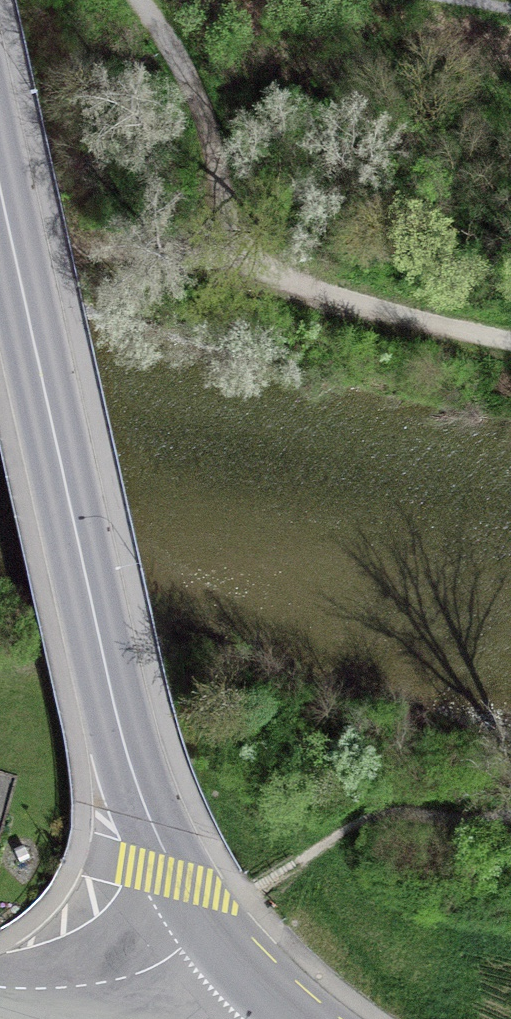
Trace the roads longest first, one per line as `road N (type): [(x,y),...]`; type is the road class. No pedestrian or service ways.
road 1 (secondary): [(0,188),(116,705),(152,823),(215,934)]
road 2 (track): [(256,274),(510,341)]
road 3 (track): [(0,227),(256,274)]
road 4 (unclassified): [(0,986),(48,994),(142,975),(215,934)]
road 5 (secondary): [(215,934),(300,1018)]

